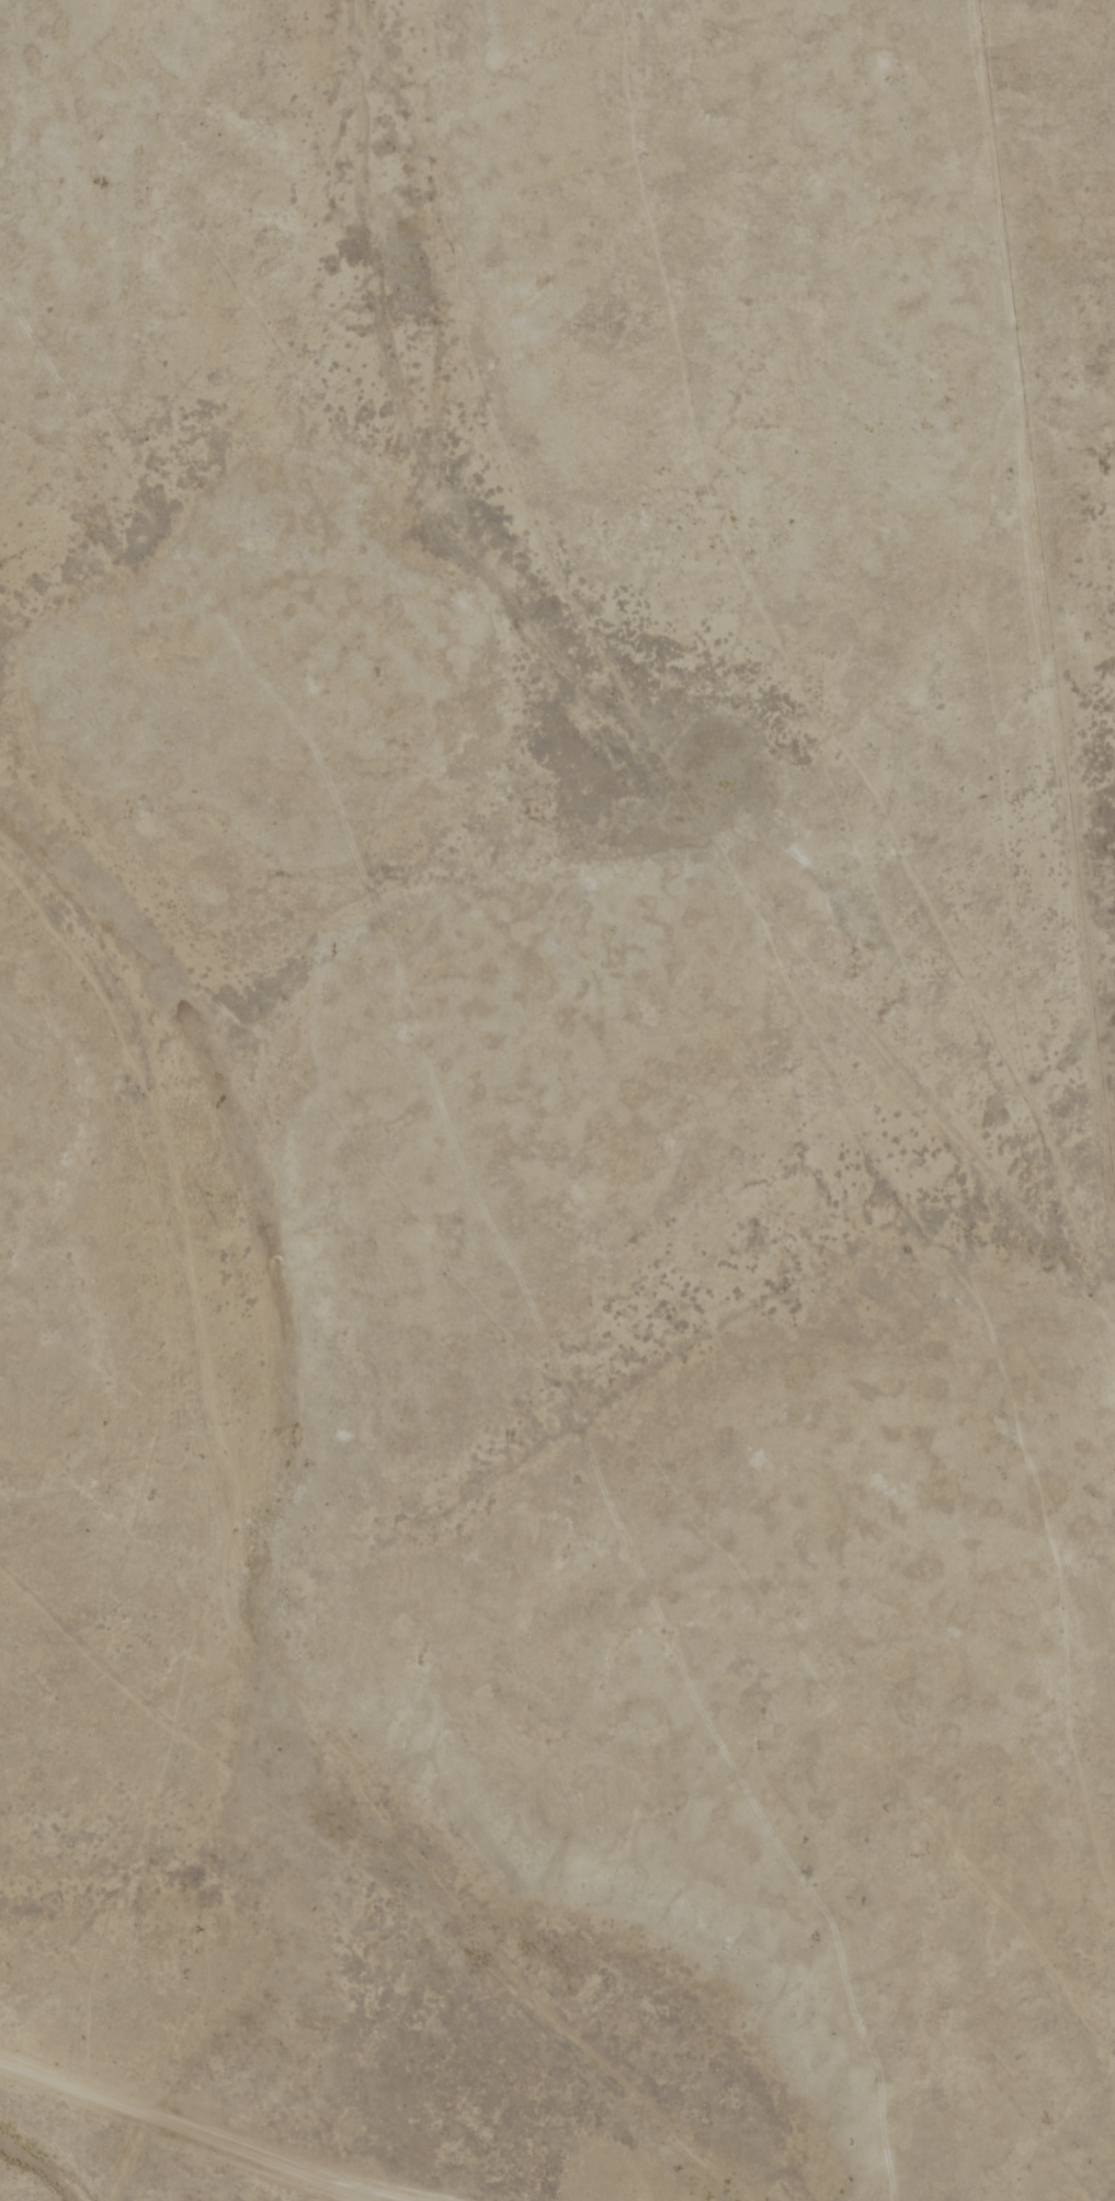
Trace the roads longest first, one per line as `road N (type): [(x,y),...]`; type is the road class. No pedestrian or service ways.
road 1 (residential): [(0,2071),(393,2200)]

